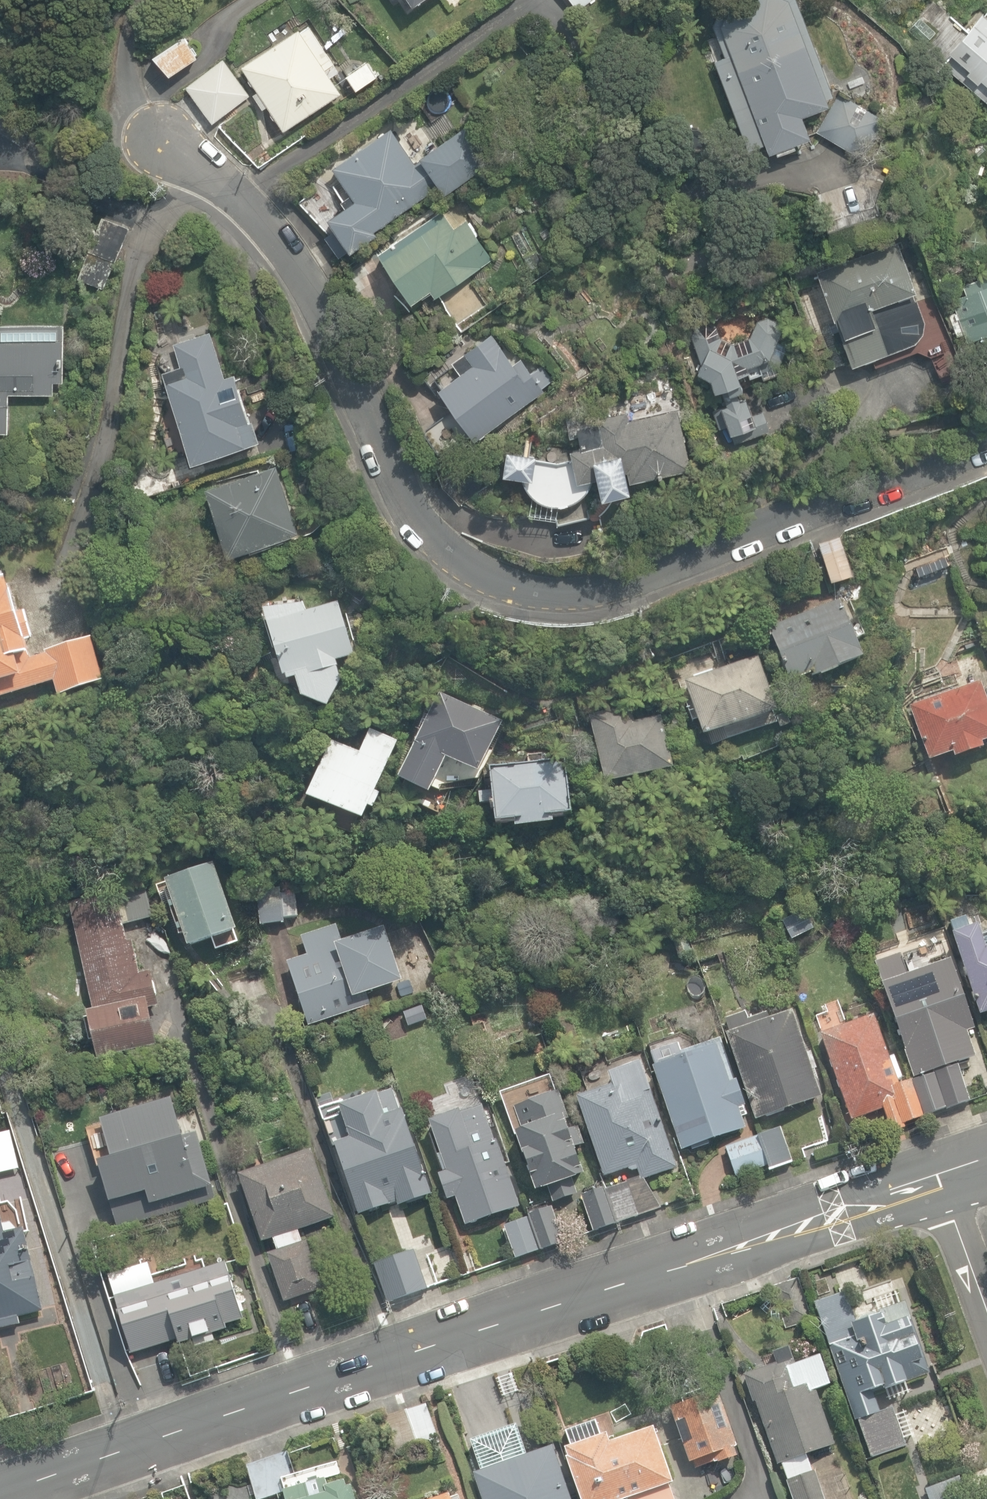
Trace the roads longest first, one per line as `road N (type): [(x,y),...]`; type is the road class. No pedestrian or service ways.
road 1 (residential): [(986,446),(625,582),(567,589),(510,582),(463,562),(431,536),(402,496),(308,284),(251,213),(164,136)]
road 2 (tertiary): [(0,1494),(685,1261),(941,1183)]
road 3 (residential): [(941,1183),(986,1317)]

